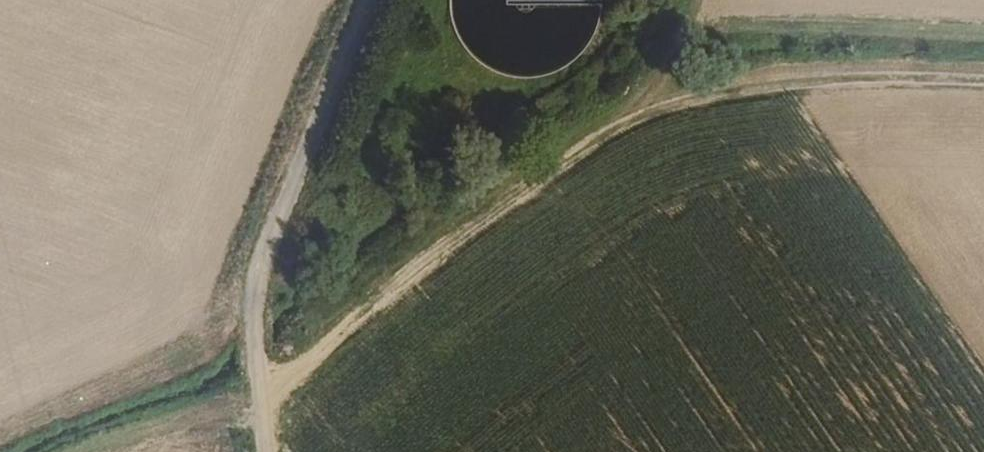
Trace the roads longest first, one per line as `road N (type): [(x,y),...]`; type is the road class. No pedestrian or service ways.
road 1 (track): [(983,80),(797,75),(623,124),(266,396)]
road 2 (track): [(377,0),(261,290),(269,451)]
road 3 (track): [(623,124),(695,18)]

